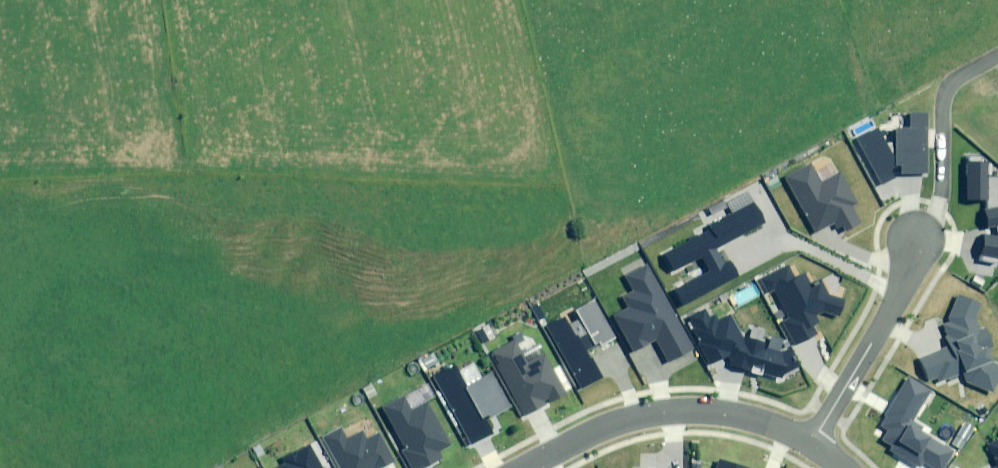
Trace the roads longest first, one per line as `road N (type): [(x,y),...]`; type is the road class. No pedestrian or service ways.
road 1 (residential): [(526,467),(613,422),(651,412),(741,415),(812,445)]
road 2 (residential): [(812,445),(904,288),(919,242)]
road 3 (residential): [(997,57),(946,92),(942,196),(919,242)]

